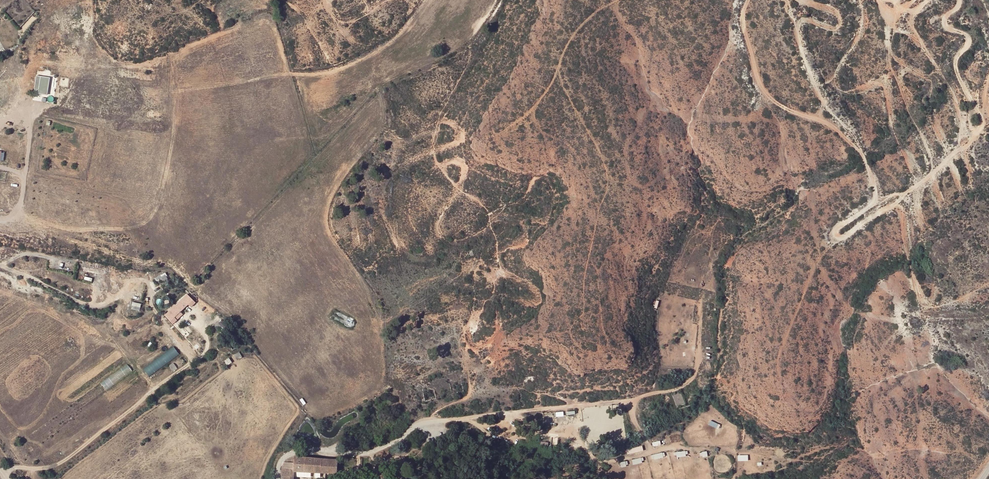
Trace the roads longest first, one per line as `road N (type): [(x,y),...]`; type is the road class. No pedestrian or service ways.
road 1 (track): [(748,0),(744,36),(771,100),(837,129),(866,163),(877,198),(835,229),(842,238),(984,129),(954,67),(966,35),(944,21),(957,0)]

